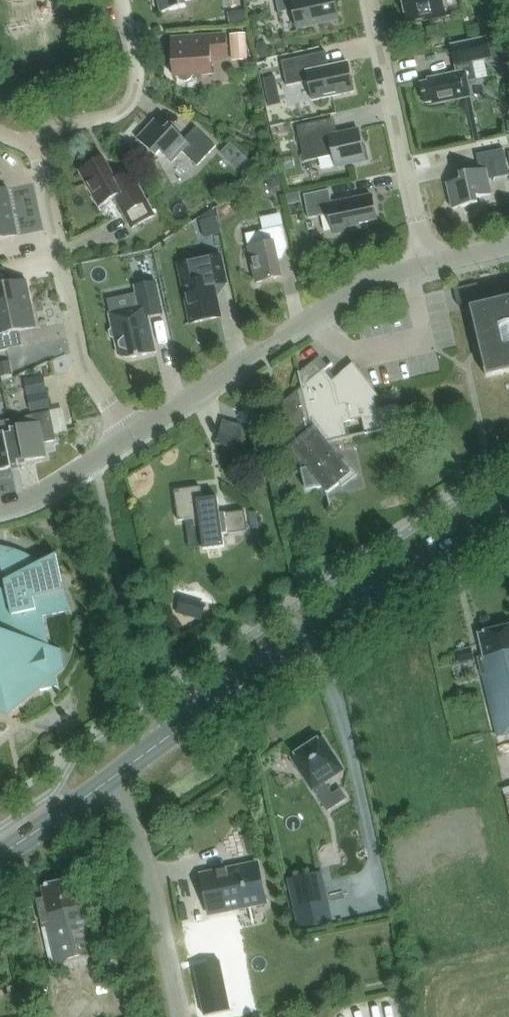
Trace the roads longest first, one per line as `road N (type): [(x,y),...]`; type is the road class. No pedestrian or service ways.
road 1 (secondary): [(0,854),(508,509)]
road 2 (residential): [(424,266),(373,282),(130,438)]
road 3 (residential): [(130,438),(87,368),(35,140)]
road 4 (residential): [(424,266),(370,0)]
road 5 (residential): [(121,0),(138,85),(131,104),(118,115),(35,140)]
road 6 (residential): [(130,438),(43,495),(0,509)]

